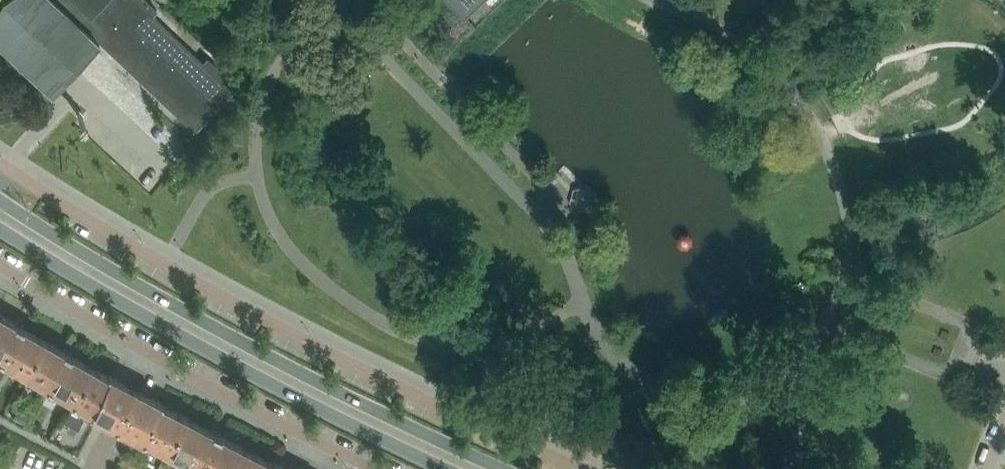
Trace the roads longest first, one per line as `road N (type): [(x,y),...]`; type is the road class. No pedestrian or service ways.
road 1 (residential): [(582,468),(311,342),(24,180)]
road 2 (primary): [(503,468),(245,343),(0,200)]
road 3 (primary): [(0,230),(220,357),(445,468)]
road 4 (residential): [(152,355),(316,441)]
road 5 (residential): [(0,266),(152,355)]
road 6 (residential): [(92,468),(152,355)]

